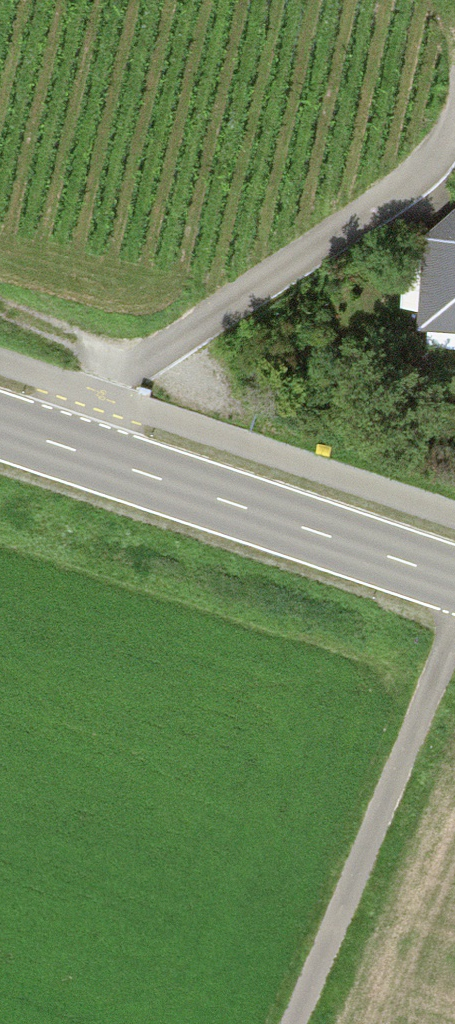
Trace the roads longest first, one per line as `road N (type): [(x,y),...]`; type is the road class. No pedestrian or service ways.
road 1 (track): [(454,126),(430,172),(40,446)]
road 2 (primary): [(0,432),(454,583)]
road 3 (track): [(454,653),(289,1023)]

